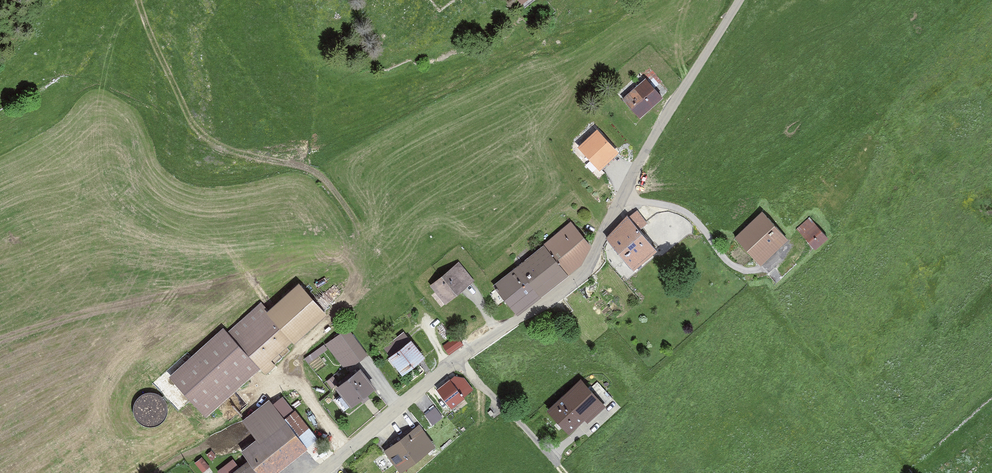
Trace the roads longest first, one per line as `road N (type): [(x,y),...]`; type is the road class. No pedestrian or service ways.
road 1 (unclassified): [(738,0),(650,142),(592,265),(457,360),(320,472)]

